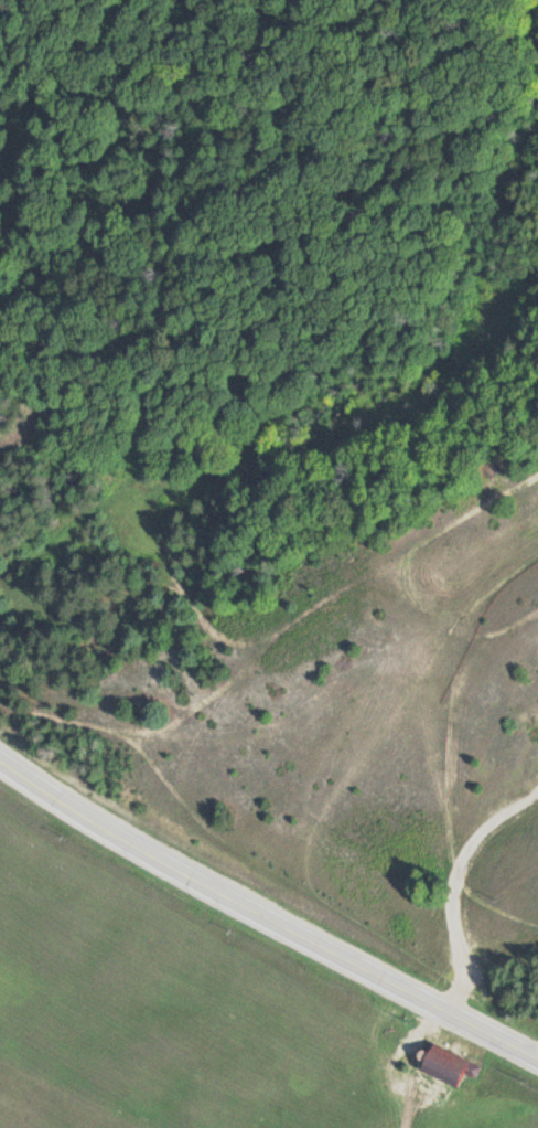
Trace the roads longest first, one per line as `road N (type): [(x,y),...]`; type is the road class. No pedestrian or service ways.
road 1 (tertiary): [(0,761),(150,855),(537,1057)]

